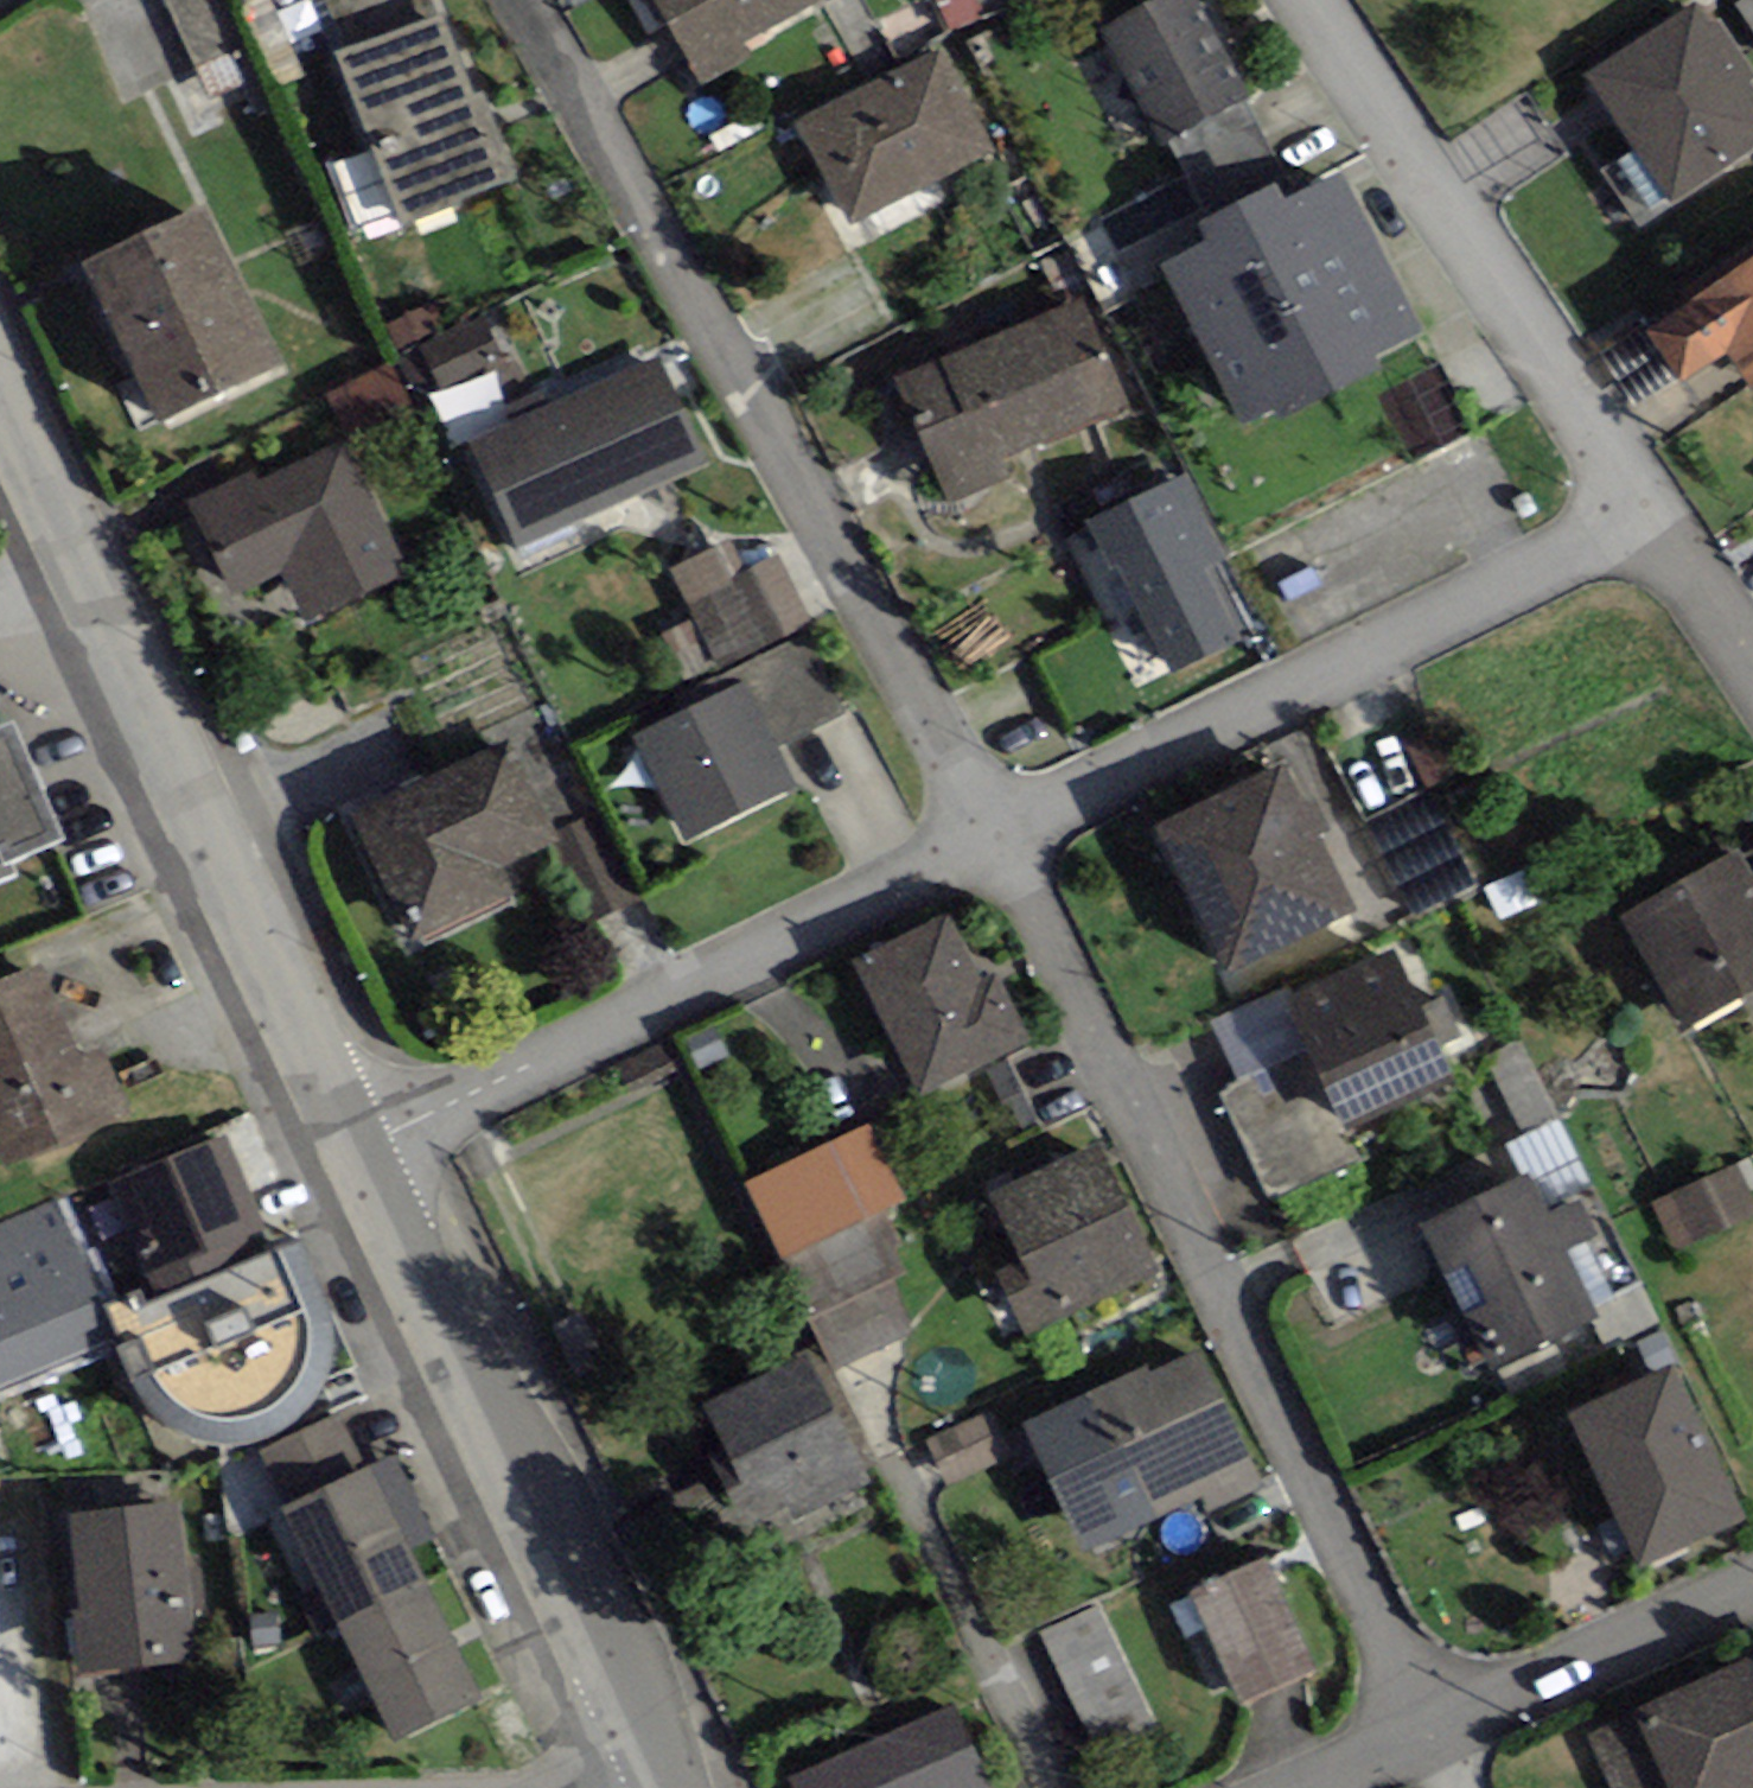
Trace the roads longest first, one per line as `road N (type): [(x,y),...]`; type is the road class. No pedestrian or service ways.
road 1 (residential): [(1432,1725),(984,827)]
road 2 (residential): [(984,827),(524,0)]
road 3 (residential): [(350,1150),(0,404)]
road 4 (residential): [(1627,499),(984,827)]
road 5 (residential): [(984,827),(655,1005),(350,1150)]
road 6 (residential): [(653,1780),(350,1150)]
road 7 (residential): [(1627,499),(1314,0)]
road 8 (residential): [(1432,1725),(1752,1580)]
road 9 (residential): [(1752,681),(1627,499)]
road 10 (residential): [(1295,1787),(1432,1725)]

